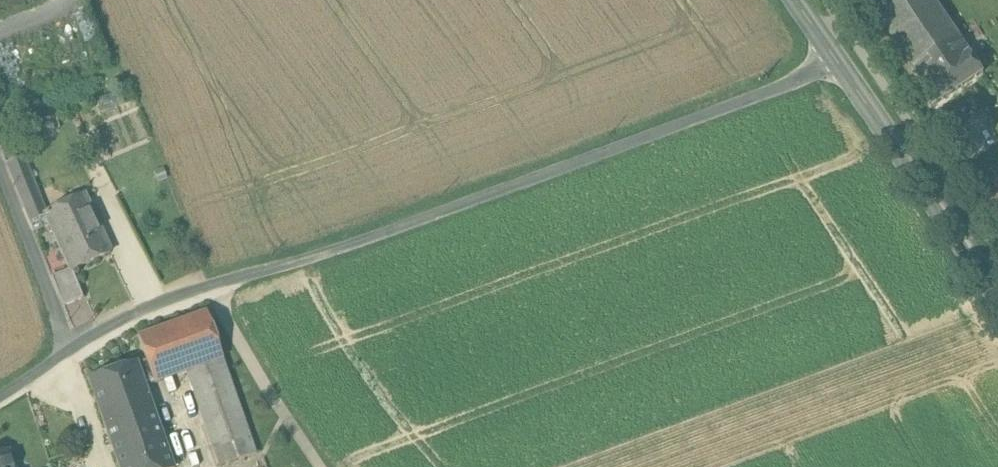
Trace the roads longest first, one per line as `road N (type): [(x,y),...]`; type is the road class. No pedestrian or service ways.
road 1 (unclassified): [(0,392),(118,319),(844,63)]
road 2 (secondary): [(997,283),(844,63)]

